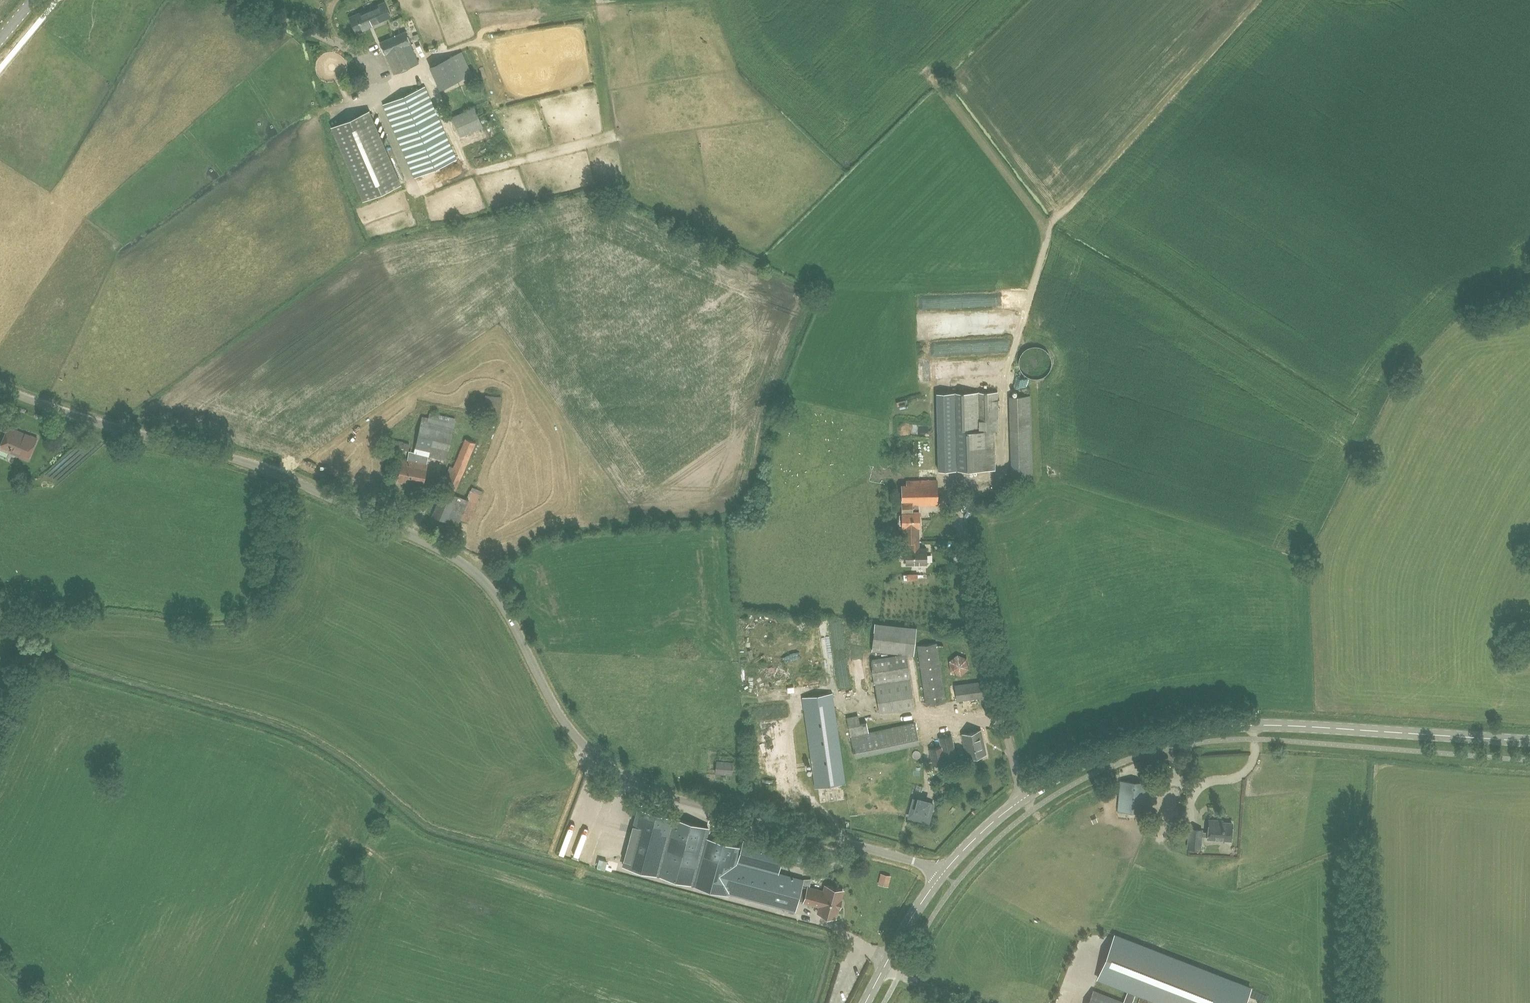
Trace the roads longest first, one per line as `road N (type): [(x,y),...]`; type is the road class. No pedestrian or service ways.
road 1 (unclassified): [(942,874),(627,781),(600,765),(559,716),(495,595),(463,562),(274,472),(0,389)]
road 2 (secondary): [(942,874),(1051,780),(1151,738),(1253,724),(1529,742)]
road 3 (track): [(1259,0),(1049,225),(1006,381),(1000,479),(960,495)]
road 4 (secondary): [(866,1002),(942,874)]

